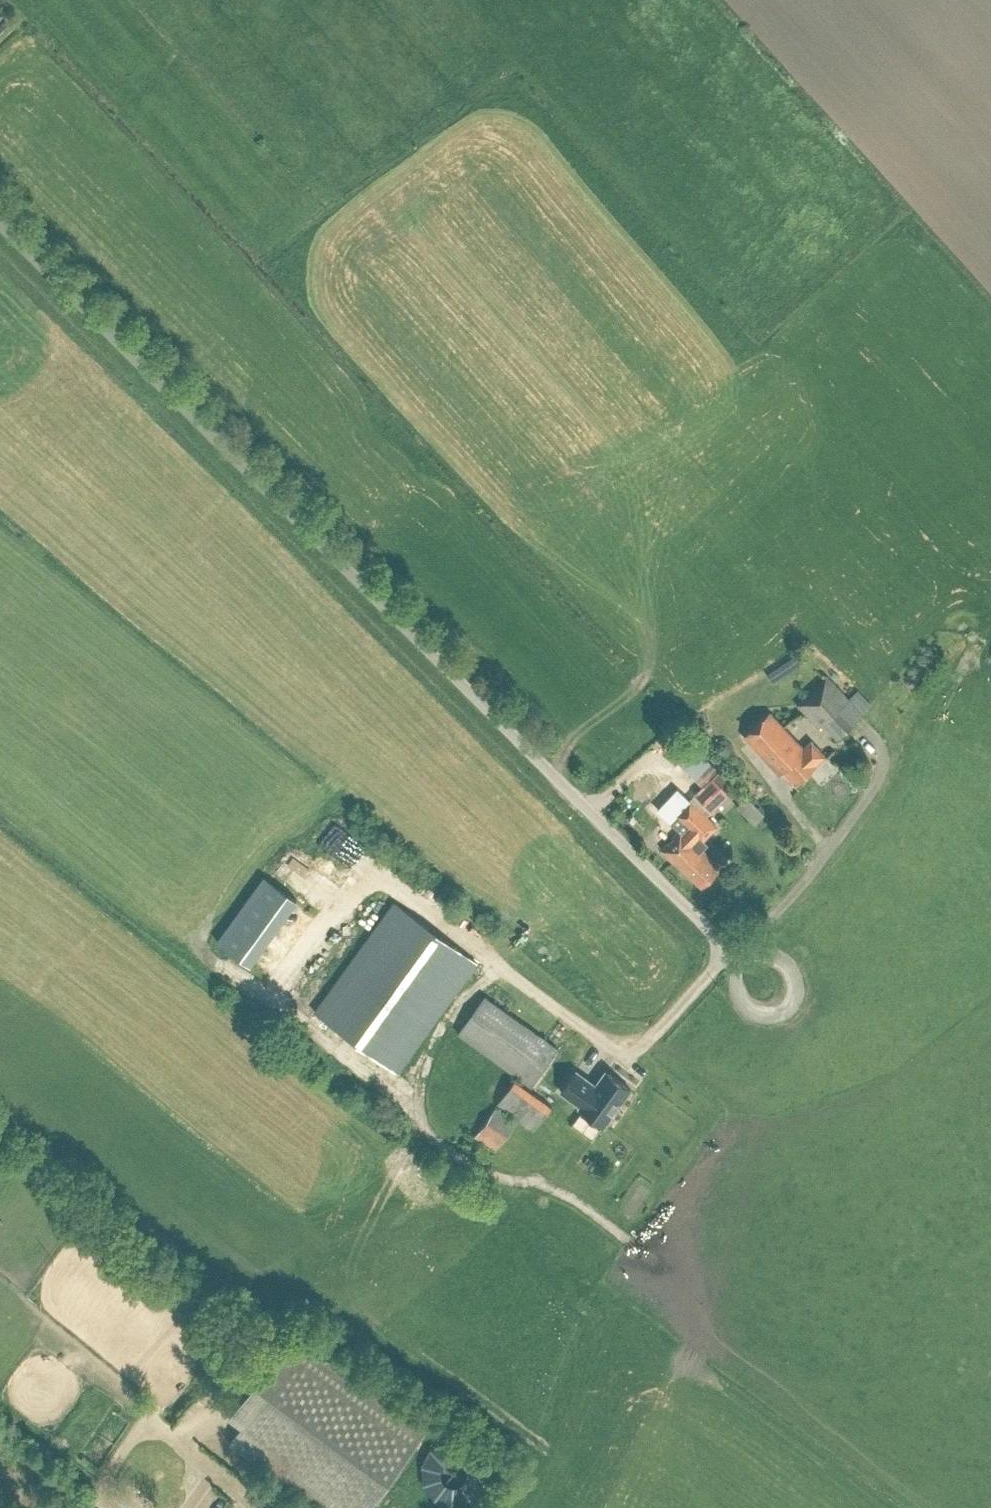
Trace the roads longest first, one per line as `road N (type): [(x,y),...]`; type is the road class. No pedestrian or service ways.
road 1 (unclassified): [(0,222),(729,949)]
road 2 (unclassified): [(729,949),(785,901),(870,787)]
road 3 (unclassified): [(743,963),(735,985),(745,1007),(768,1014),(784,1007),(795,985),(790,968),(771,954),(748,959)]

